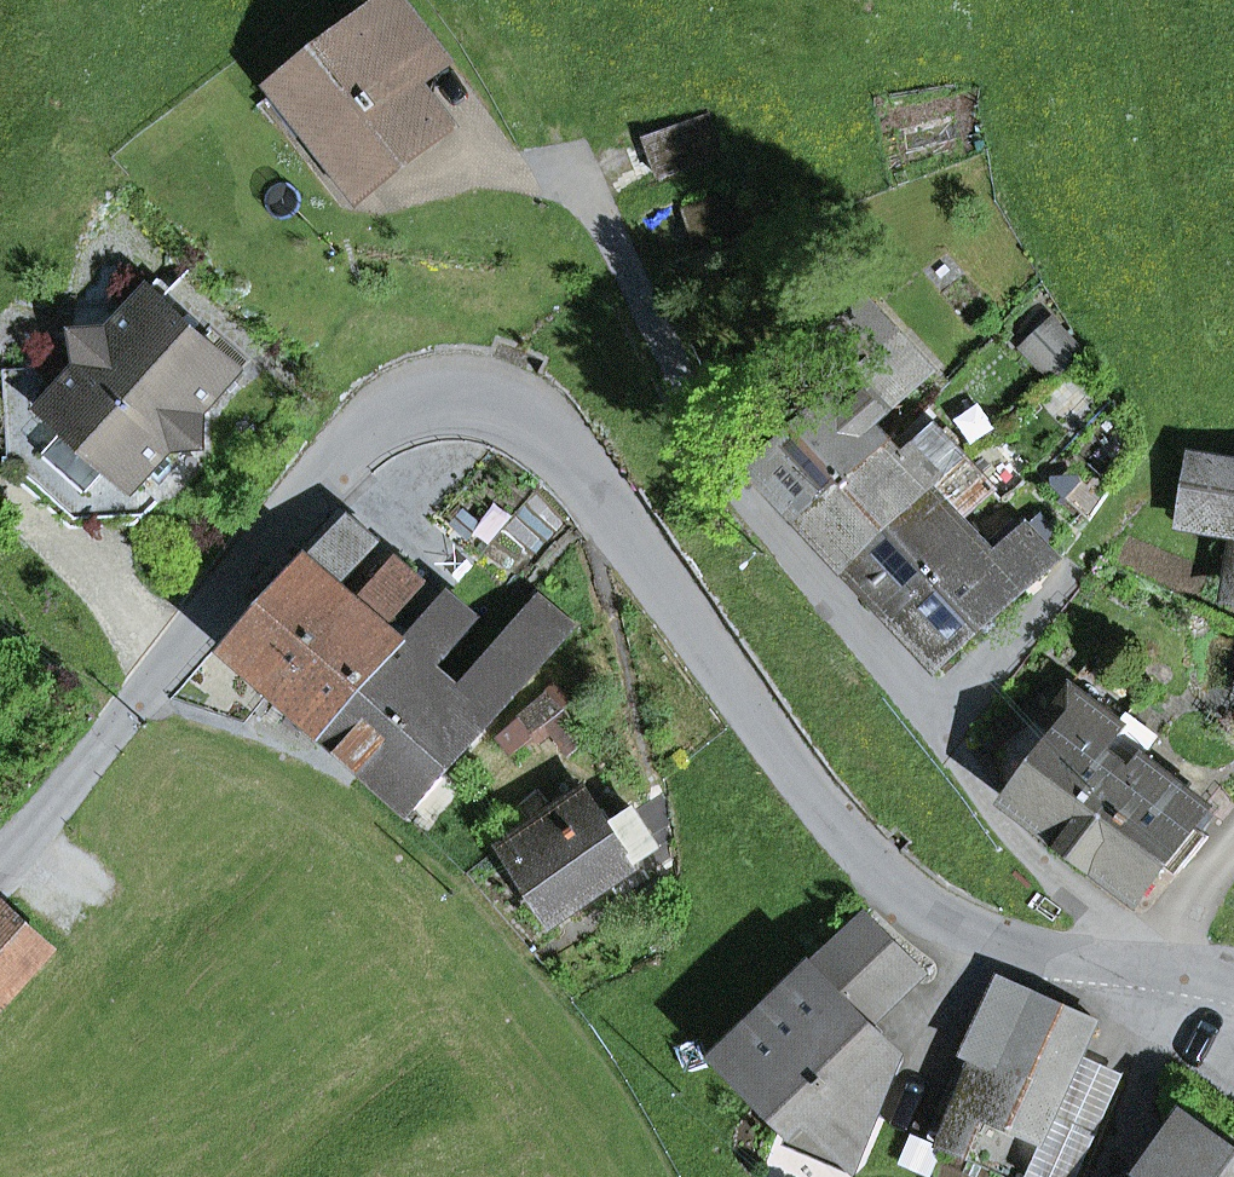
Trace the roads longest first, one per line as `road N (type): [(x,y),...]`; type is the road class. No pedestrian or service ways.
road 1 (tertiary): [(0,858),(350,446),(386,414),(438,396),(493,402),(533,424),(577,467),(860,859),(914,911),(983,944),(1135,963)]
road 2 (residential): [(567,151),(751,517),(936,732),(1015,843),(1135,963)]
road 3 (track): [(477,0),(567,151)]
road 4 (residential): [(1233,825),(1135,963)]

